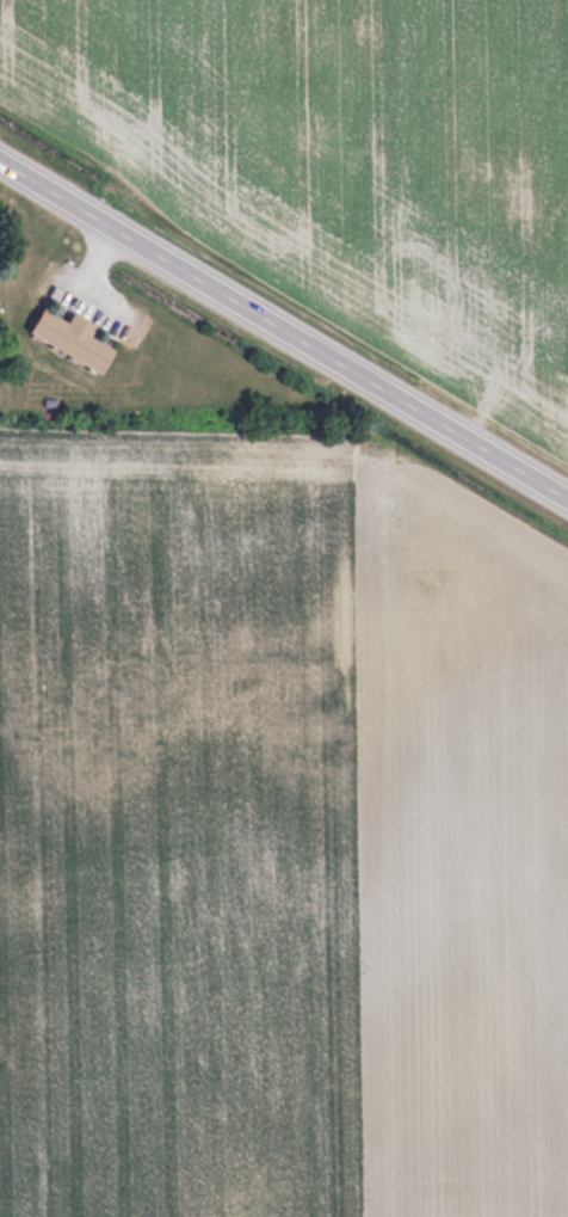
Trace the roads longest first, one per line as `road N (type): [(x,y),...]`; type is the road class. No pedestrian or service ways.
road 1 (primary): [(567,499),(0,161)]

